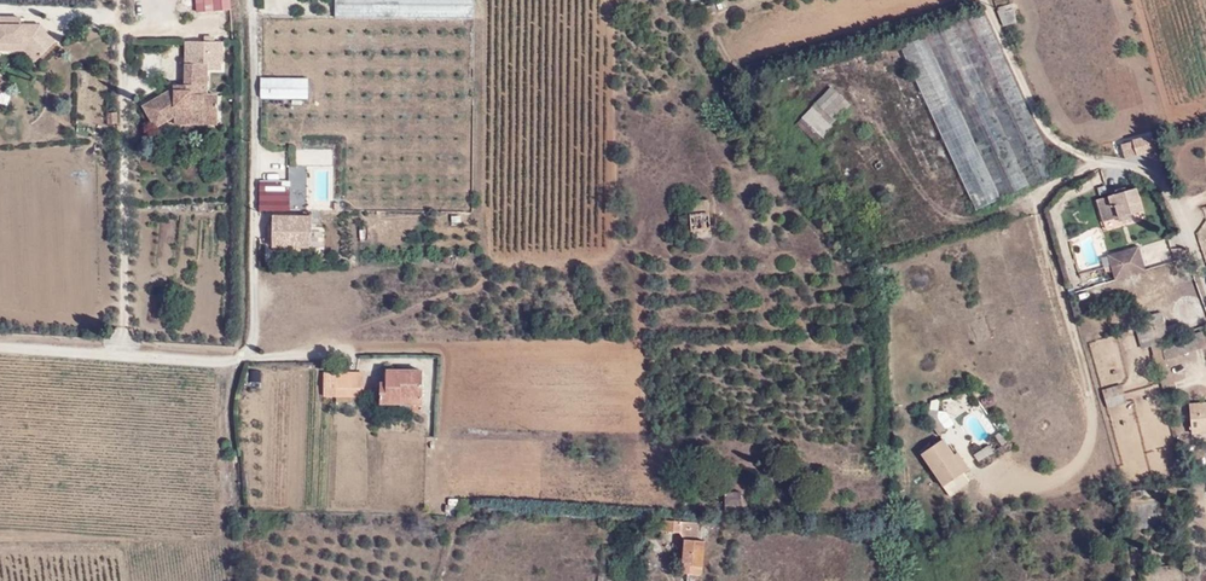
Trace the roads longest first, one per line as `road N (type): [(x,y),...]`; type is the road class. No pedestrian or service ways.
road 1 (residential): [(984,0),(1045,130),(1067,148),(1154,177),(1205,289)]

